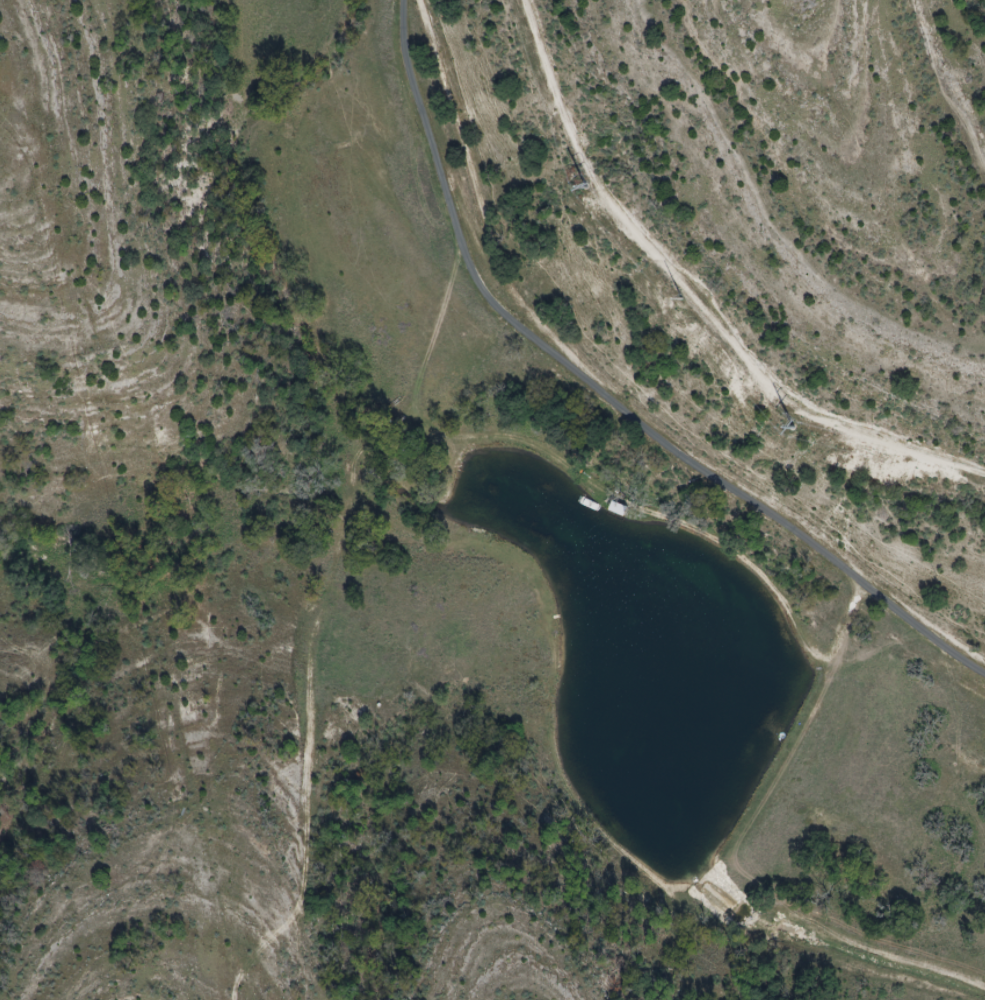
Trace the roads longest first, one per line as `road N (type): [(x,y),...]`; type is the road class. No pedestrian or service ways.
road 1 (residential): [(984,657),(622,398),(538,322),(511,286),(419,0)]

